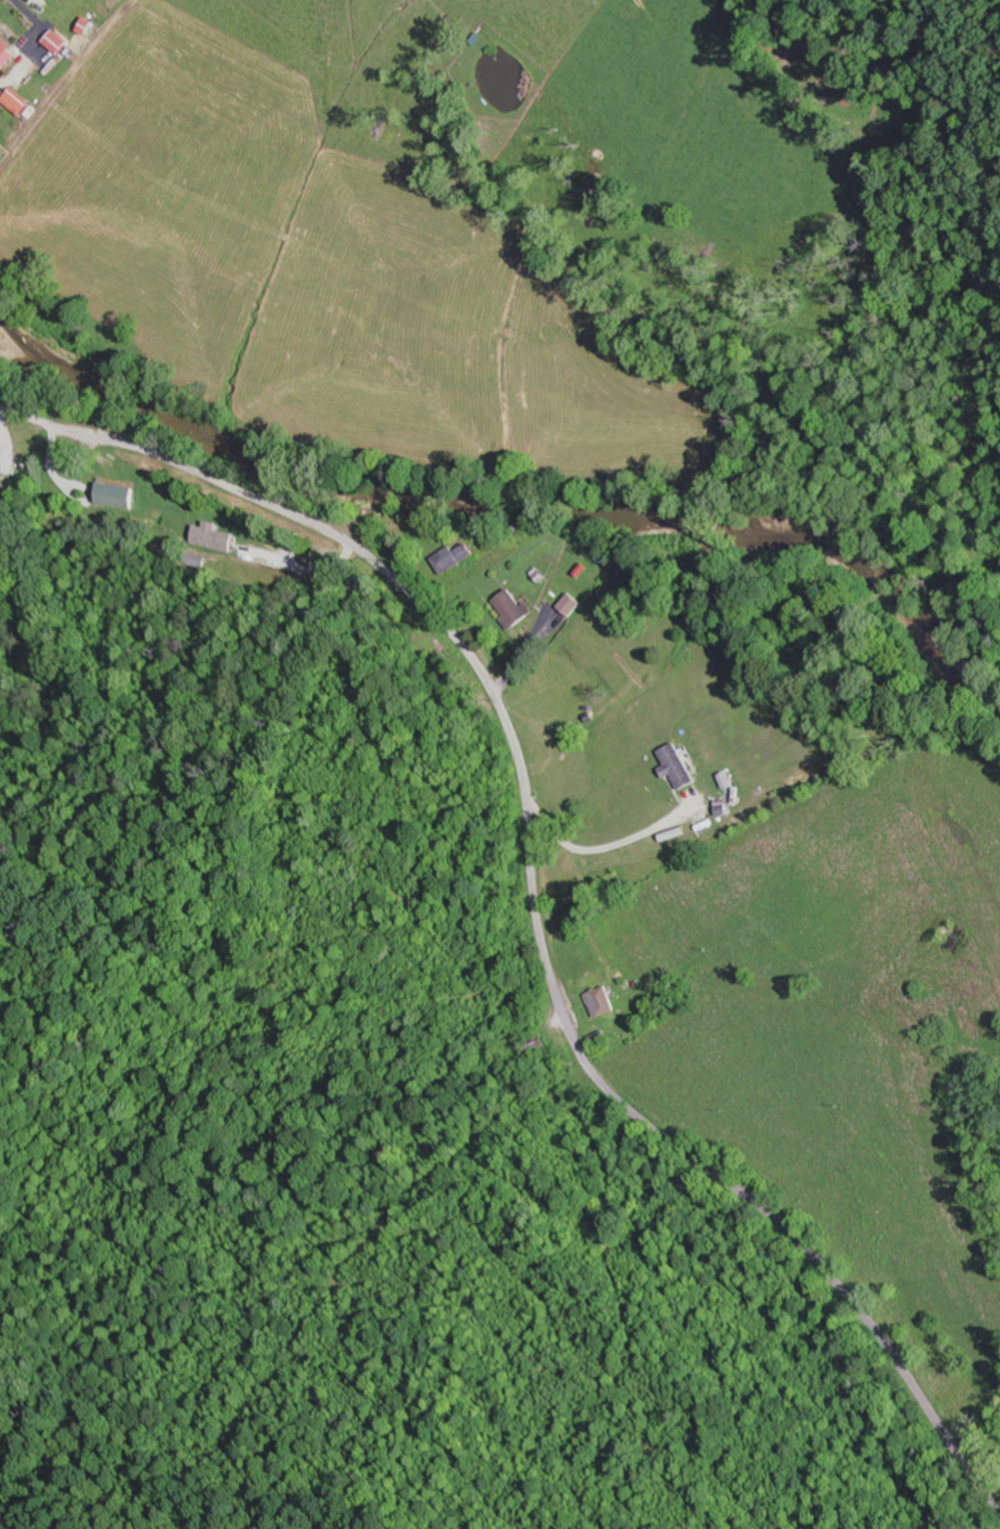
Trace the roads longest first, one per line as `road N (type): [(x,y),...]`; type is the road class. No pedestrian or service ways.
road 1 (residential): [(999,1515),(895,1359),(800,1242),(648,1126),(587,1063),(534,920),(522,789),(500,714),(461,647),(395,580),(322,529),(158,455),(46,424),(0,401)]

